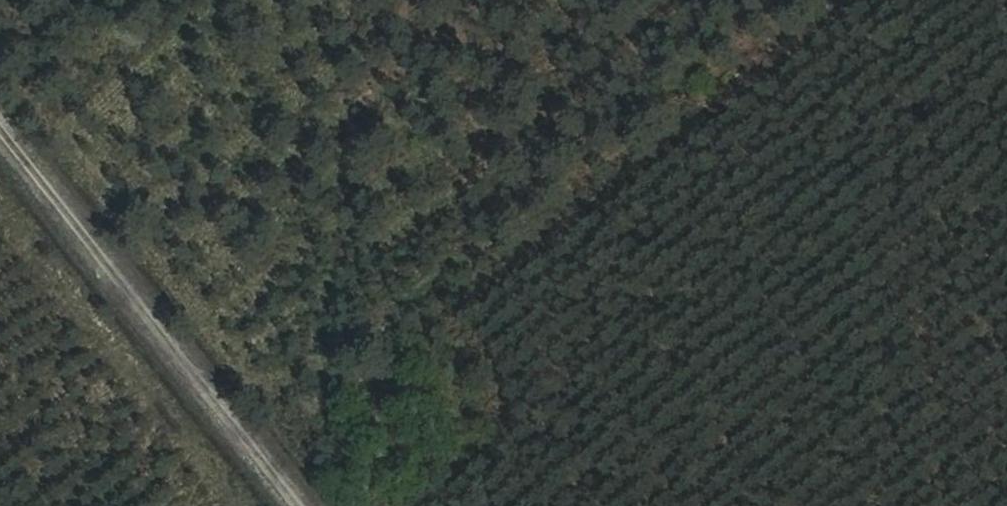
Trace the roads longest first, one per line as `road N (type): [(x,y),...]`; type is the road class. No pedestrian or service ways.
road 1 (track): [(303,505),(0,123)]

